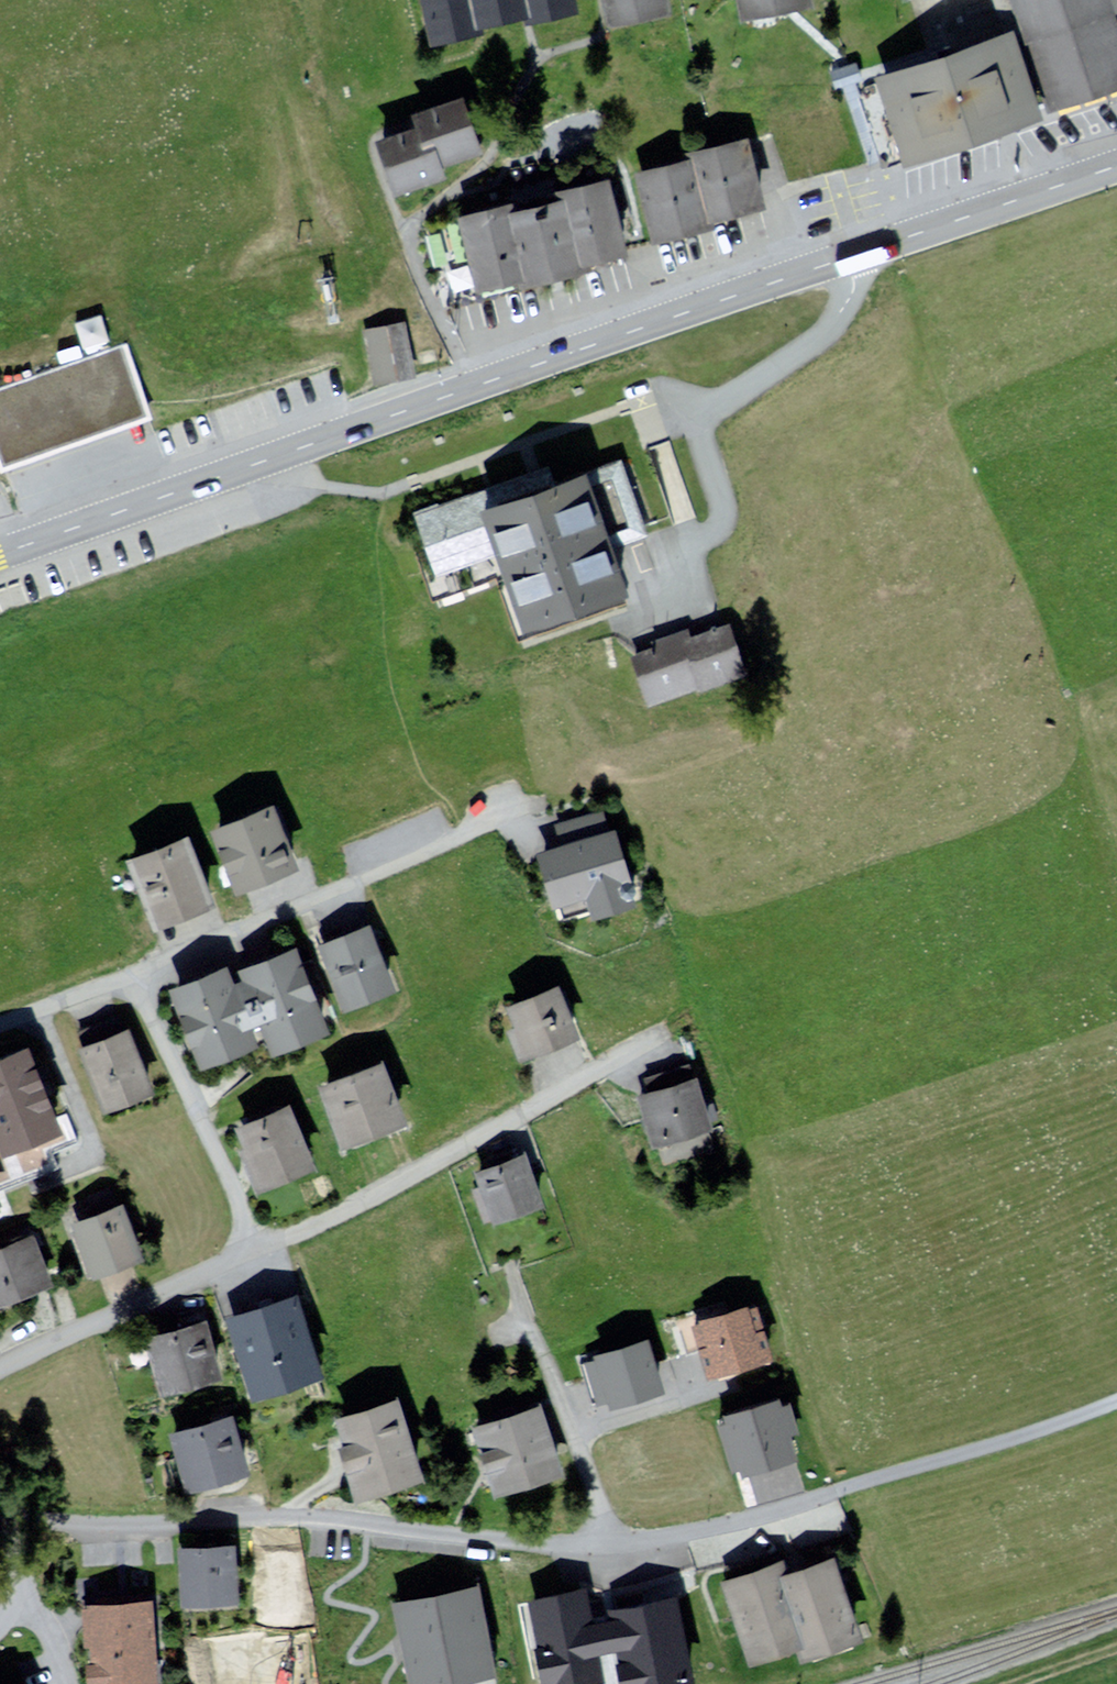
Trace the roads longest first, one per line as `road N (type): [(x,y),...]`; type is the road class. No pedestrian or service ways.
road 1 (primary): [(1116,166),(0,554)]
road 2 (residential): [(132,976),(598,776)]
road 3 (residential): [(261,1246),(360,1202),(672,1030)]
road 4 (residential): [(132,976),(261,1246)]
road 5 (residential): [(261,1246),(0,1371)]
road 6 (residential): [(0,1024),(132,976)]
road 7 (residential): [(0,1512),(23,1549),(20,1580),(0,1620)]

